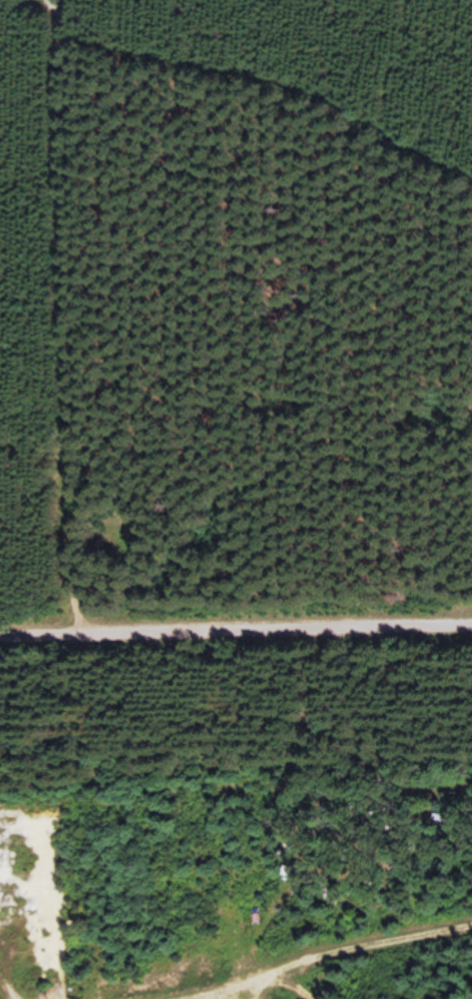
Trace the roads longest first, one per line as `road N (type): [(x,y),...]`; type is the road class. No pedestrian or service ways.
road 1 (residential): [(471,634),(0,640)]

